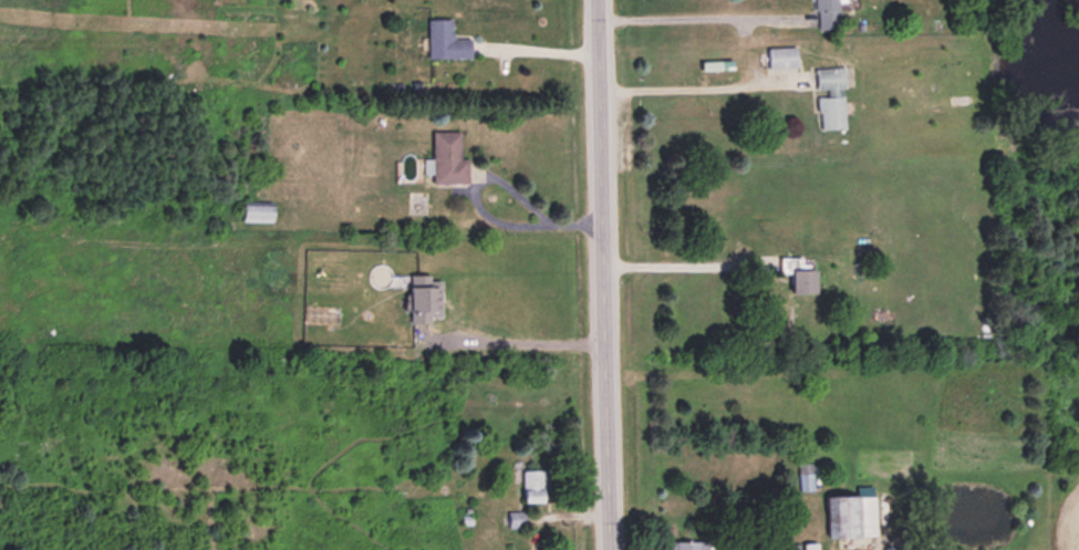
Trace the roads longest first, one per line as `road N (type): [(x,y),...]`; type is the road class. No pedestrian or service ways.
road 1 (tertiary): [(610,549),(597,0)]

